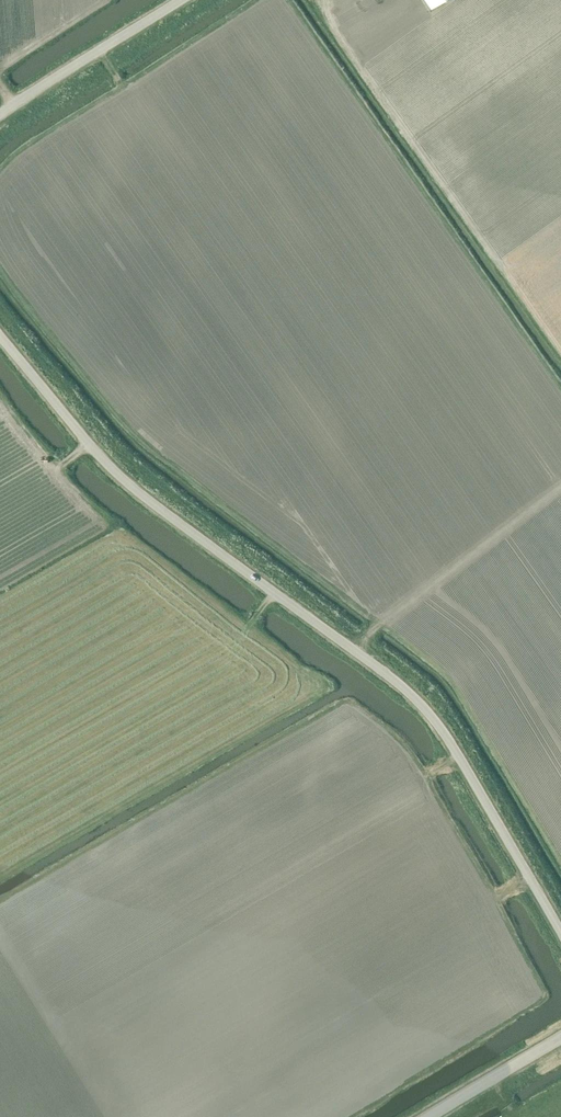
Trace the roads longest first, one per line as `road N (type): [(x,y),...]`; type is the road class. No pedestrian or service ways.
road 1 (unclassified): [(560,936),(434,724),(396,686),(122,482),(0,339)]
road 2 (unclassified): [(0,113),(174,0)]
road 3 (unclassified): [(428,1116),(560,1037)]

